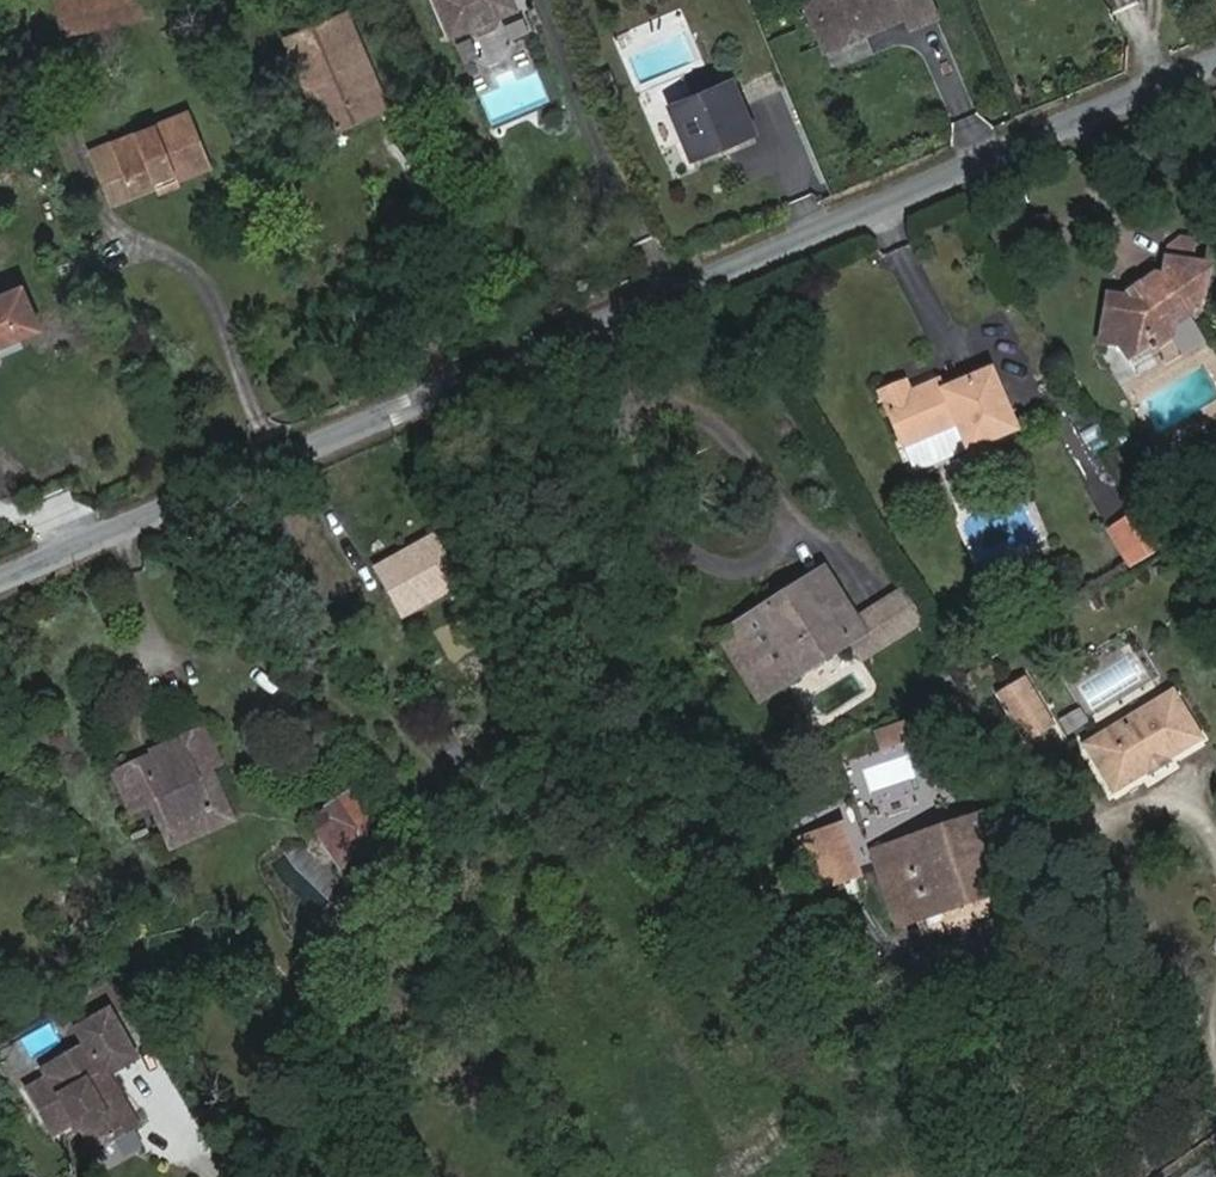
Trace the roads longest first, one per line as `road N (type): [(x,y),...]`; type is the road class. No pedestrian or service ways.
road 1 (residential): [(1196,85),(0,595)]

